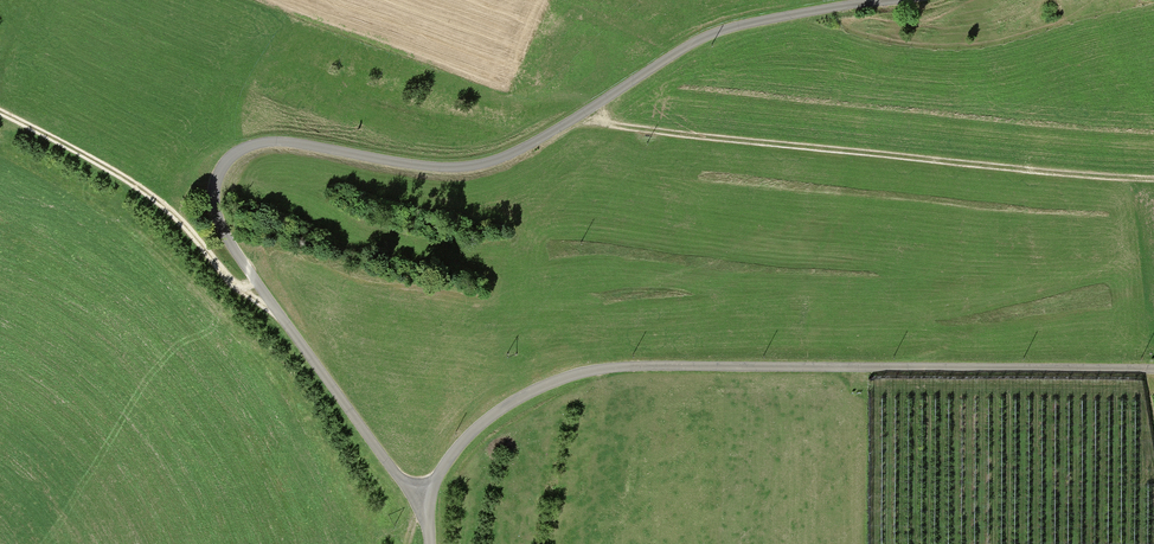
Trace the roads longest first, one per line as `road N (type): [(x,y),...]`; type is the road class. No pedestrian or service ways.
road 1 (track): [(897,0),(707,38),(506,158),(442,168),(266,144),(221,166),(210,201),(229,248),(397,477),(429,497)]
road 2 (unclassified): [(1153,369),(588,372),(531,392),(460,443),(429,497),(429,543)]
road 3 (track): [(590,109),(619,126),(723,141),(1153,179)]
road 4 (track): [(254,282),(237,290),(160,206),(0,114)]

